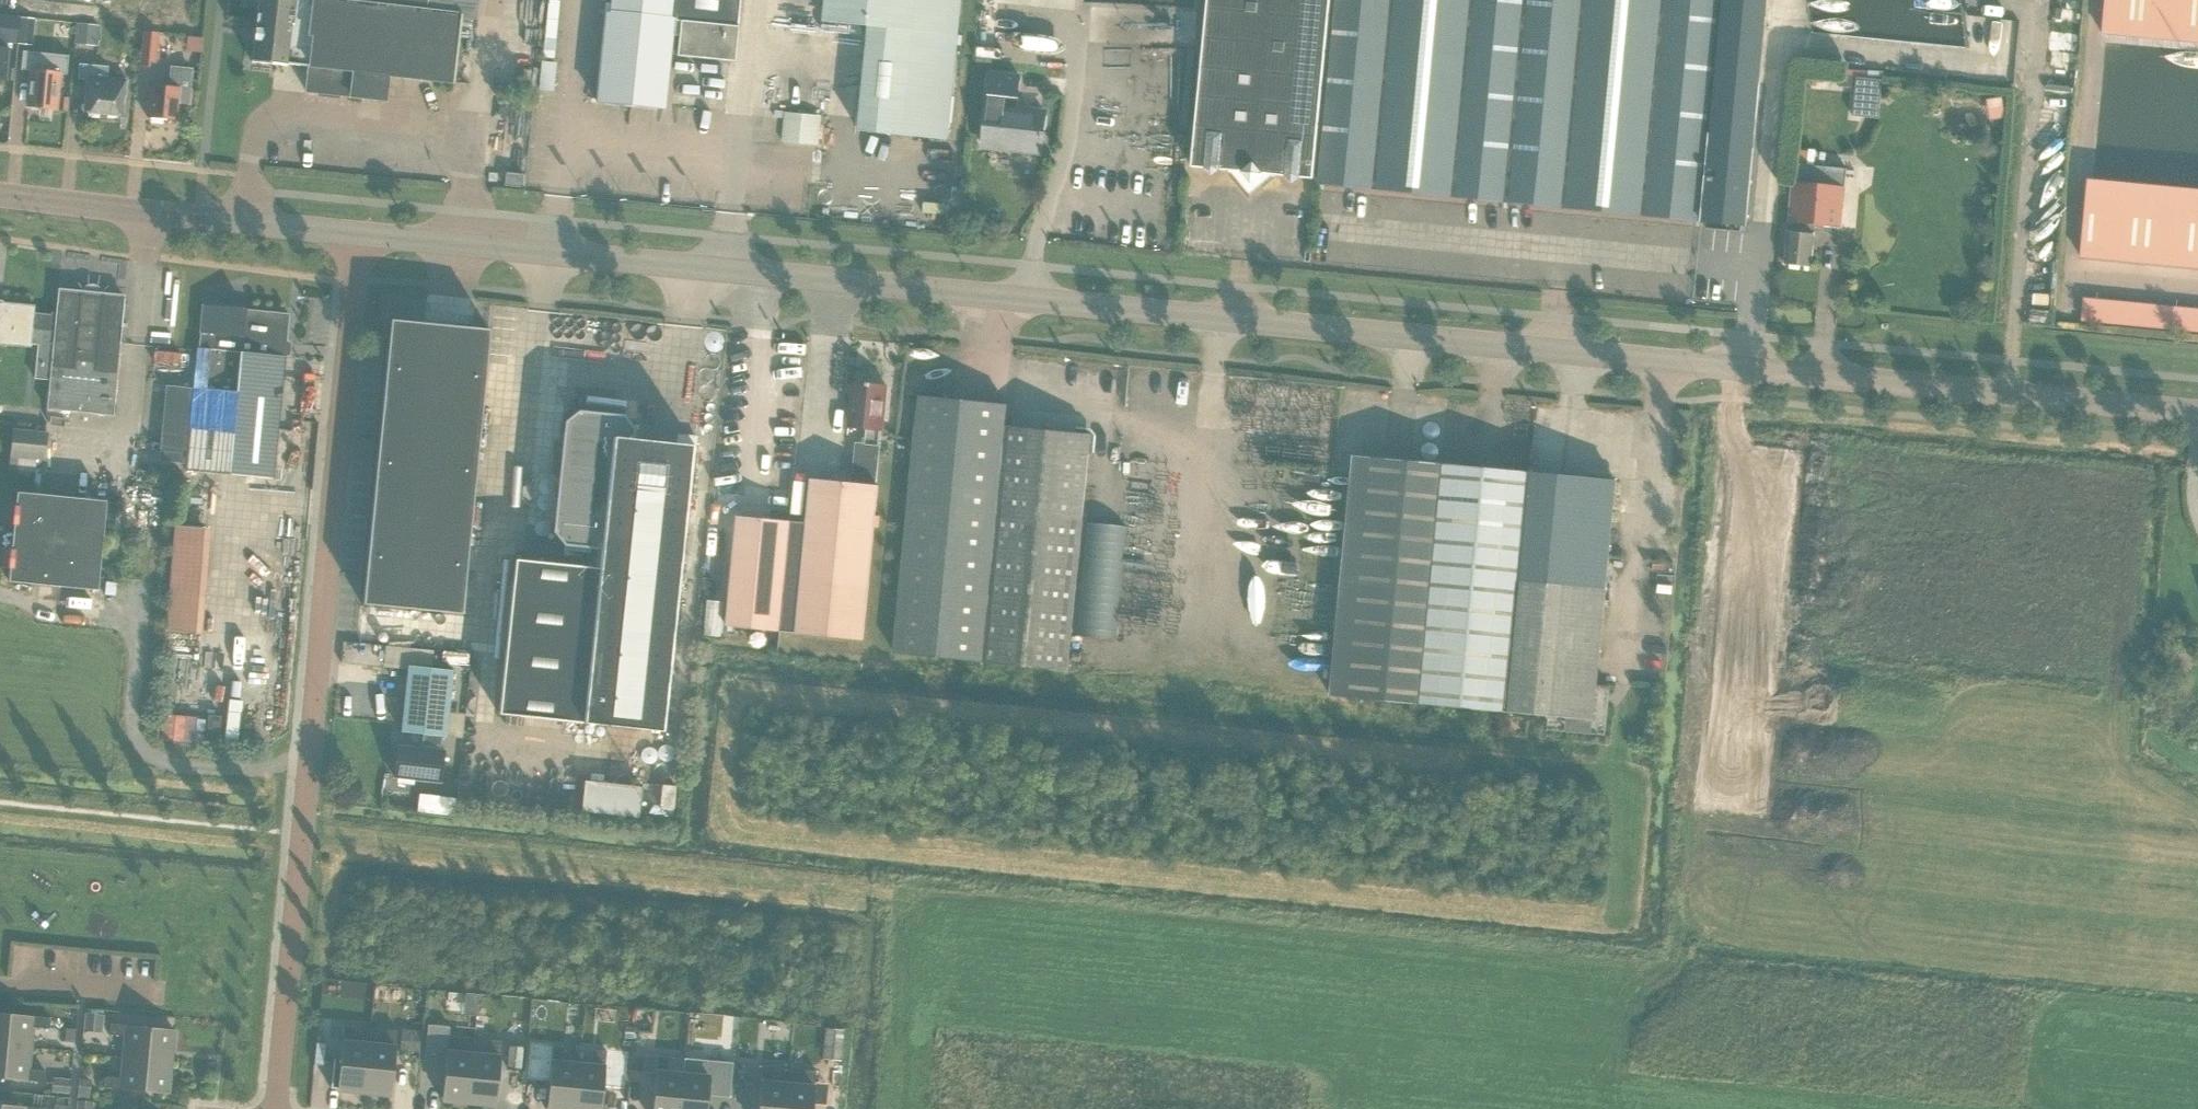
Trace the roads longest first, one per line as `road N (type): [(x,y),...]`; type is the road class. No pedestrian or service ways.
road 1 (tertiary): [(1776,370),(351,236)]
road 2 (residential): [(1776,370),(1707,1108)]
road 3 (residential): [(1625,1108),(960,1043),(953,1108)]
road 4 (residential): [(309,765),(351,236)]
road 5 (residential): [(0,596),(99,609),(128,625),(136,639),(132,717),(141,747),(164,763),(309,765)]
road 6 (tertiary): [(2197,411),(1776,370)]
road 7 (tertiary): [(351,236),(0,196)]
road 8 (residential): [(275,1108),(309,765)]

